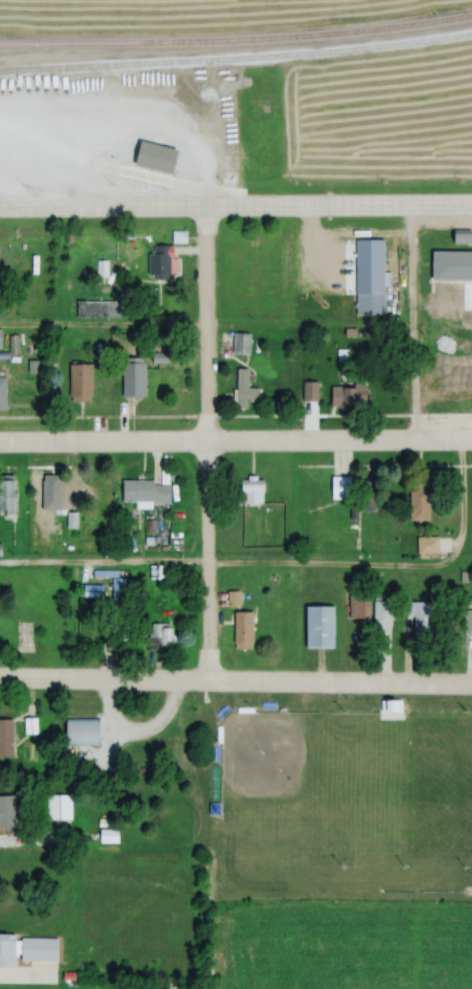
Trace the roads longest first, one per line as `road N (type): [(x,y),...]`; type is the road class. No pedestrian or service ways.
road 1 (residential): [(208,687),(204,211)]
road 2 (residential): [(471,439),(0,444)]
road 3 (residential): [(0,686),(471,689)]
road 4 (residential): [(471,211),(0,212)]

